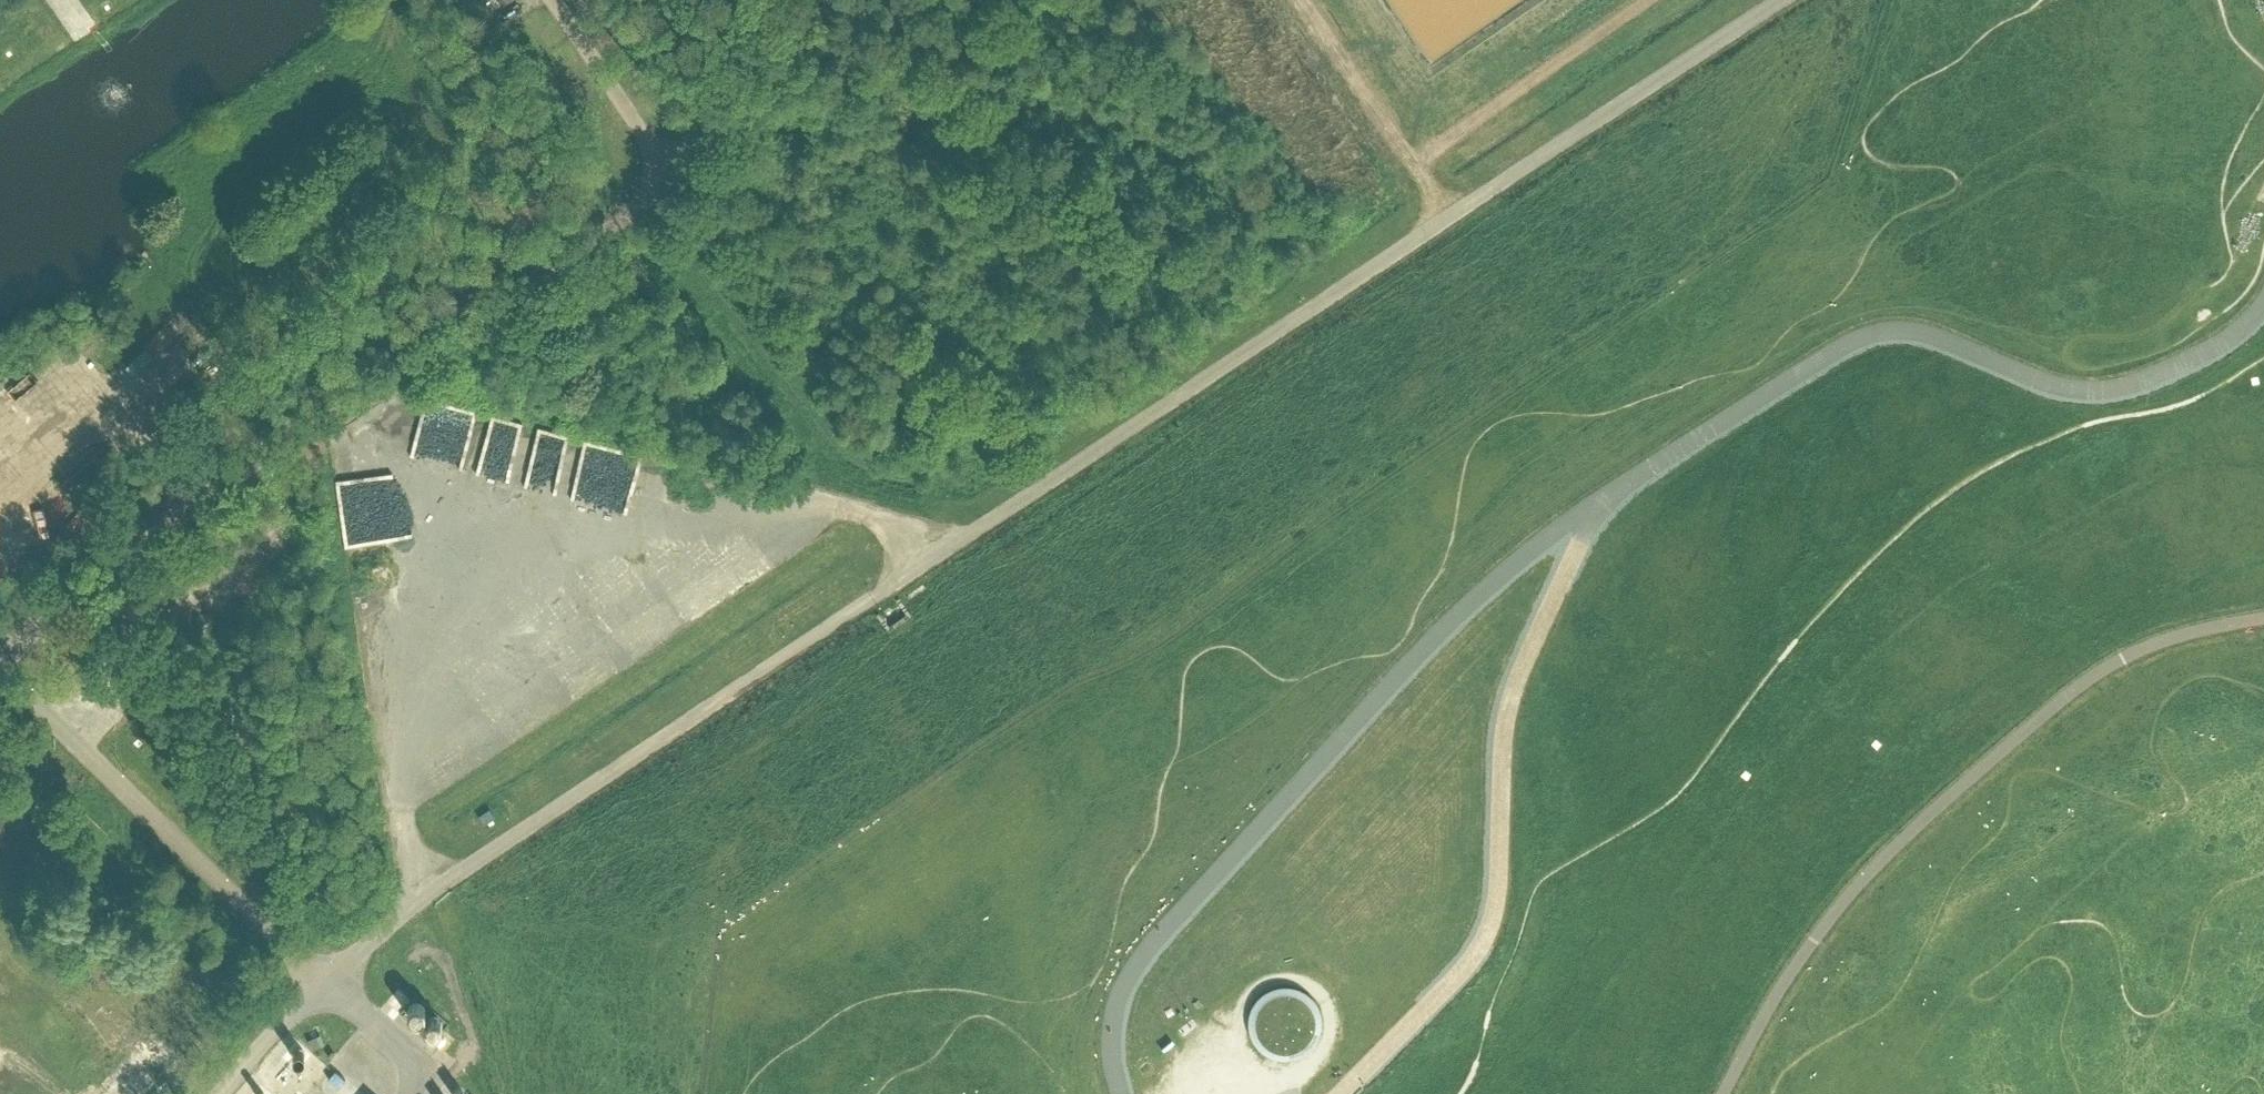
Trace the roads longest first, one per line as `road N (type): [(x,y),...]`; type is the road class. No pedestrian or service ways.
road 1 (track): [(1598,504),(1510,702),(1492,915),(1475,954),(1339,1093)]

